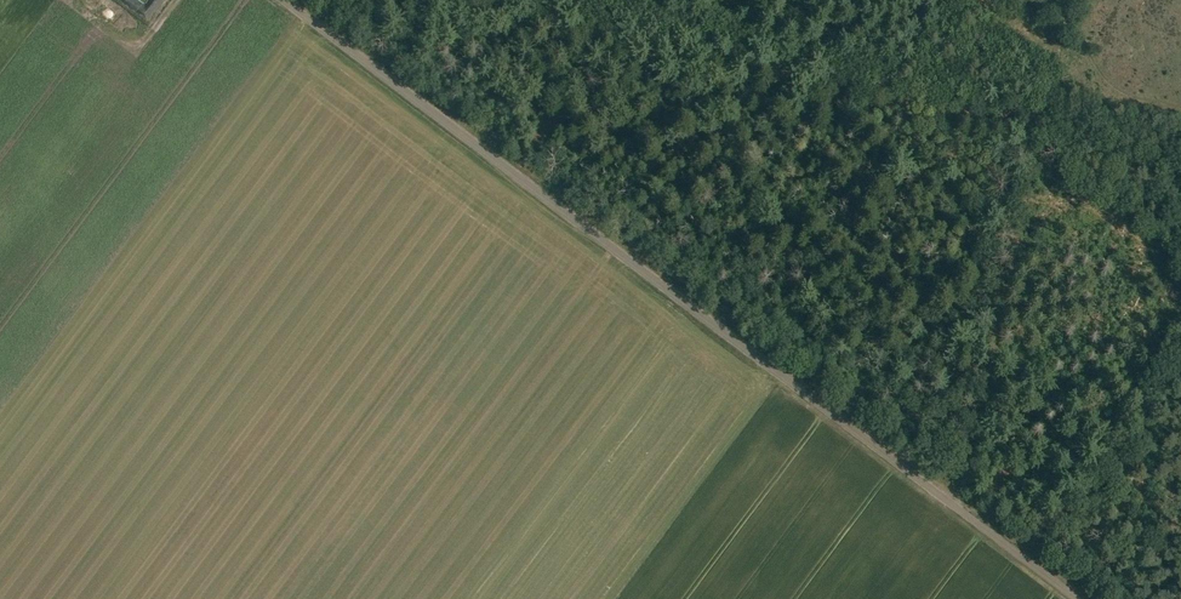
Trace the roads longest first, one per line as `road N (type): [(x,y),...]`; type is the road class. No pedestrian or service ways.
road 1 (unclassified): [(1077,598),(284,0)]

